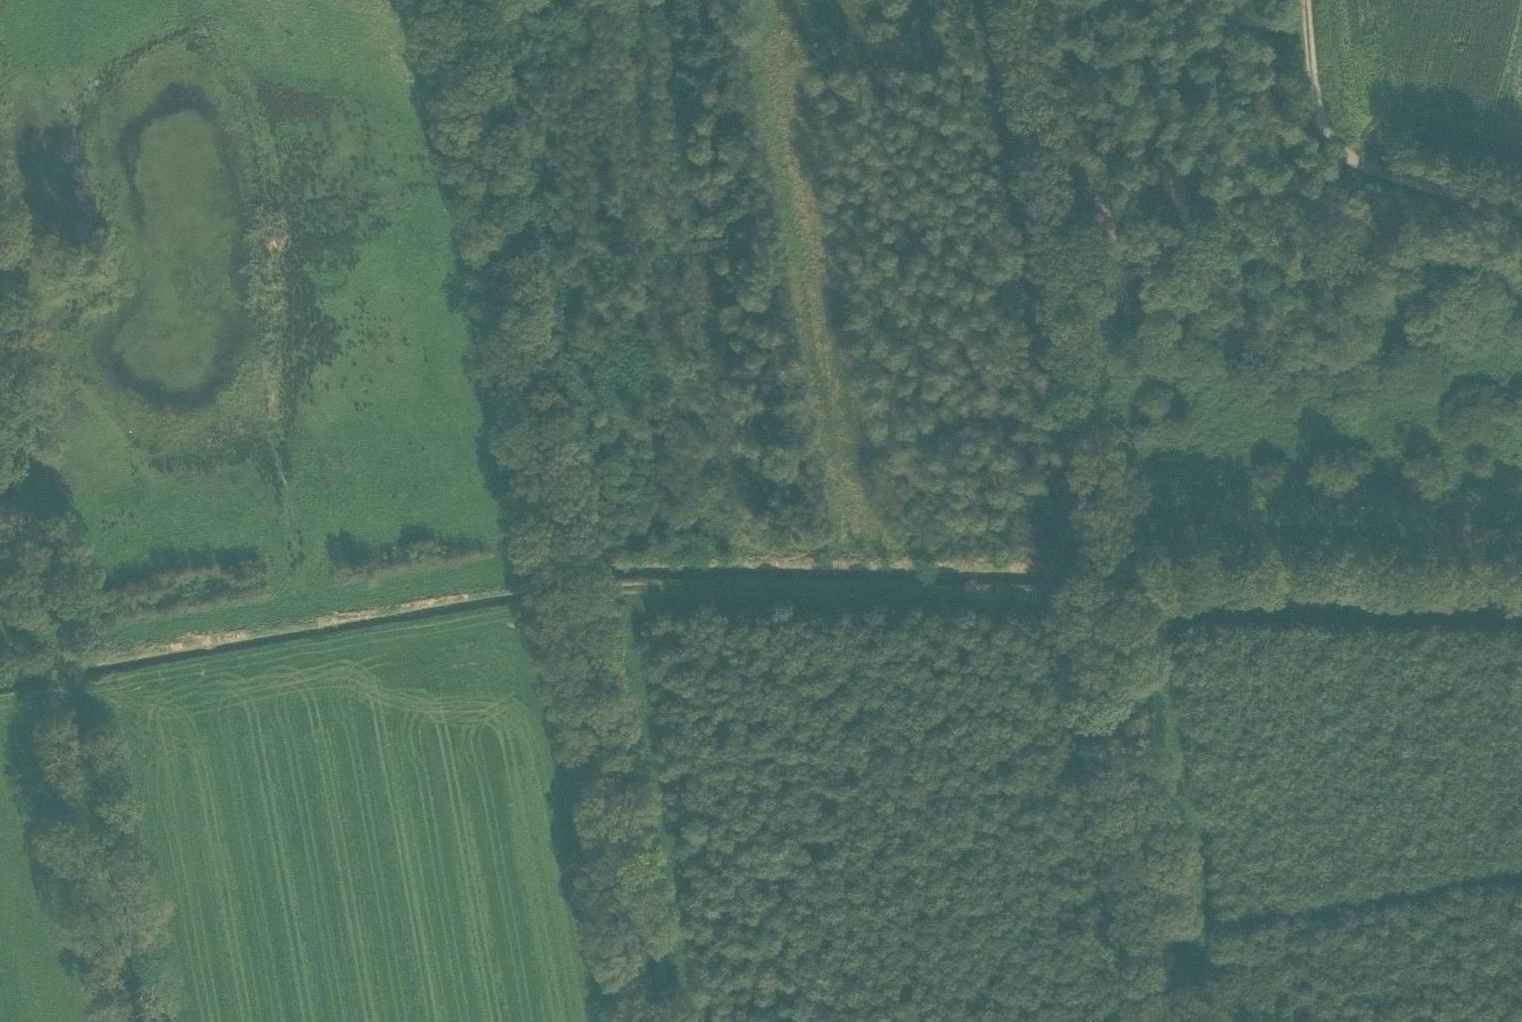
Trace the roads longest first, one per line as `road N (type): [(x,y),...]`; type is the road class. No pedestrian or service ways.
road 1 (track): [(988,0),(1178,1021)]
road 2 (track): [(132,1021),(0,325)]
road 3 (track): [(1305,0),(1312,91),(1328,137),(1374,170),(1521,213)]

